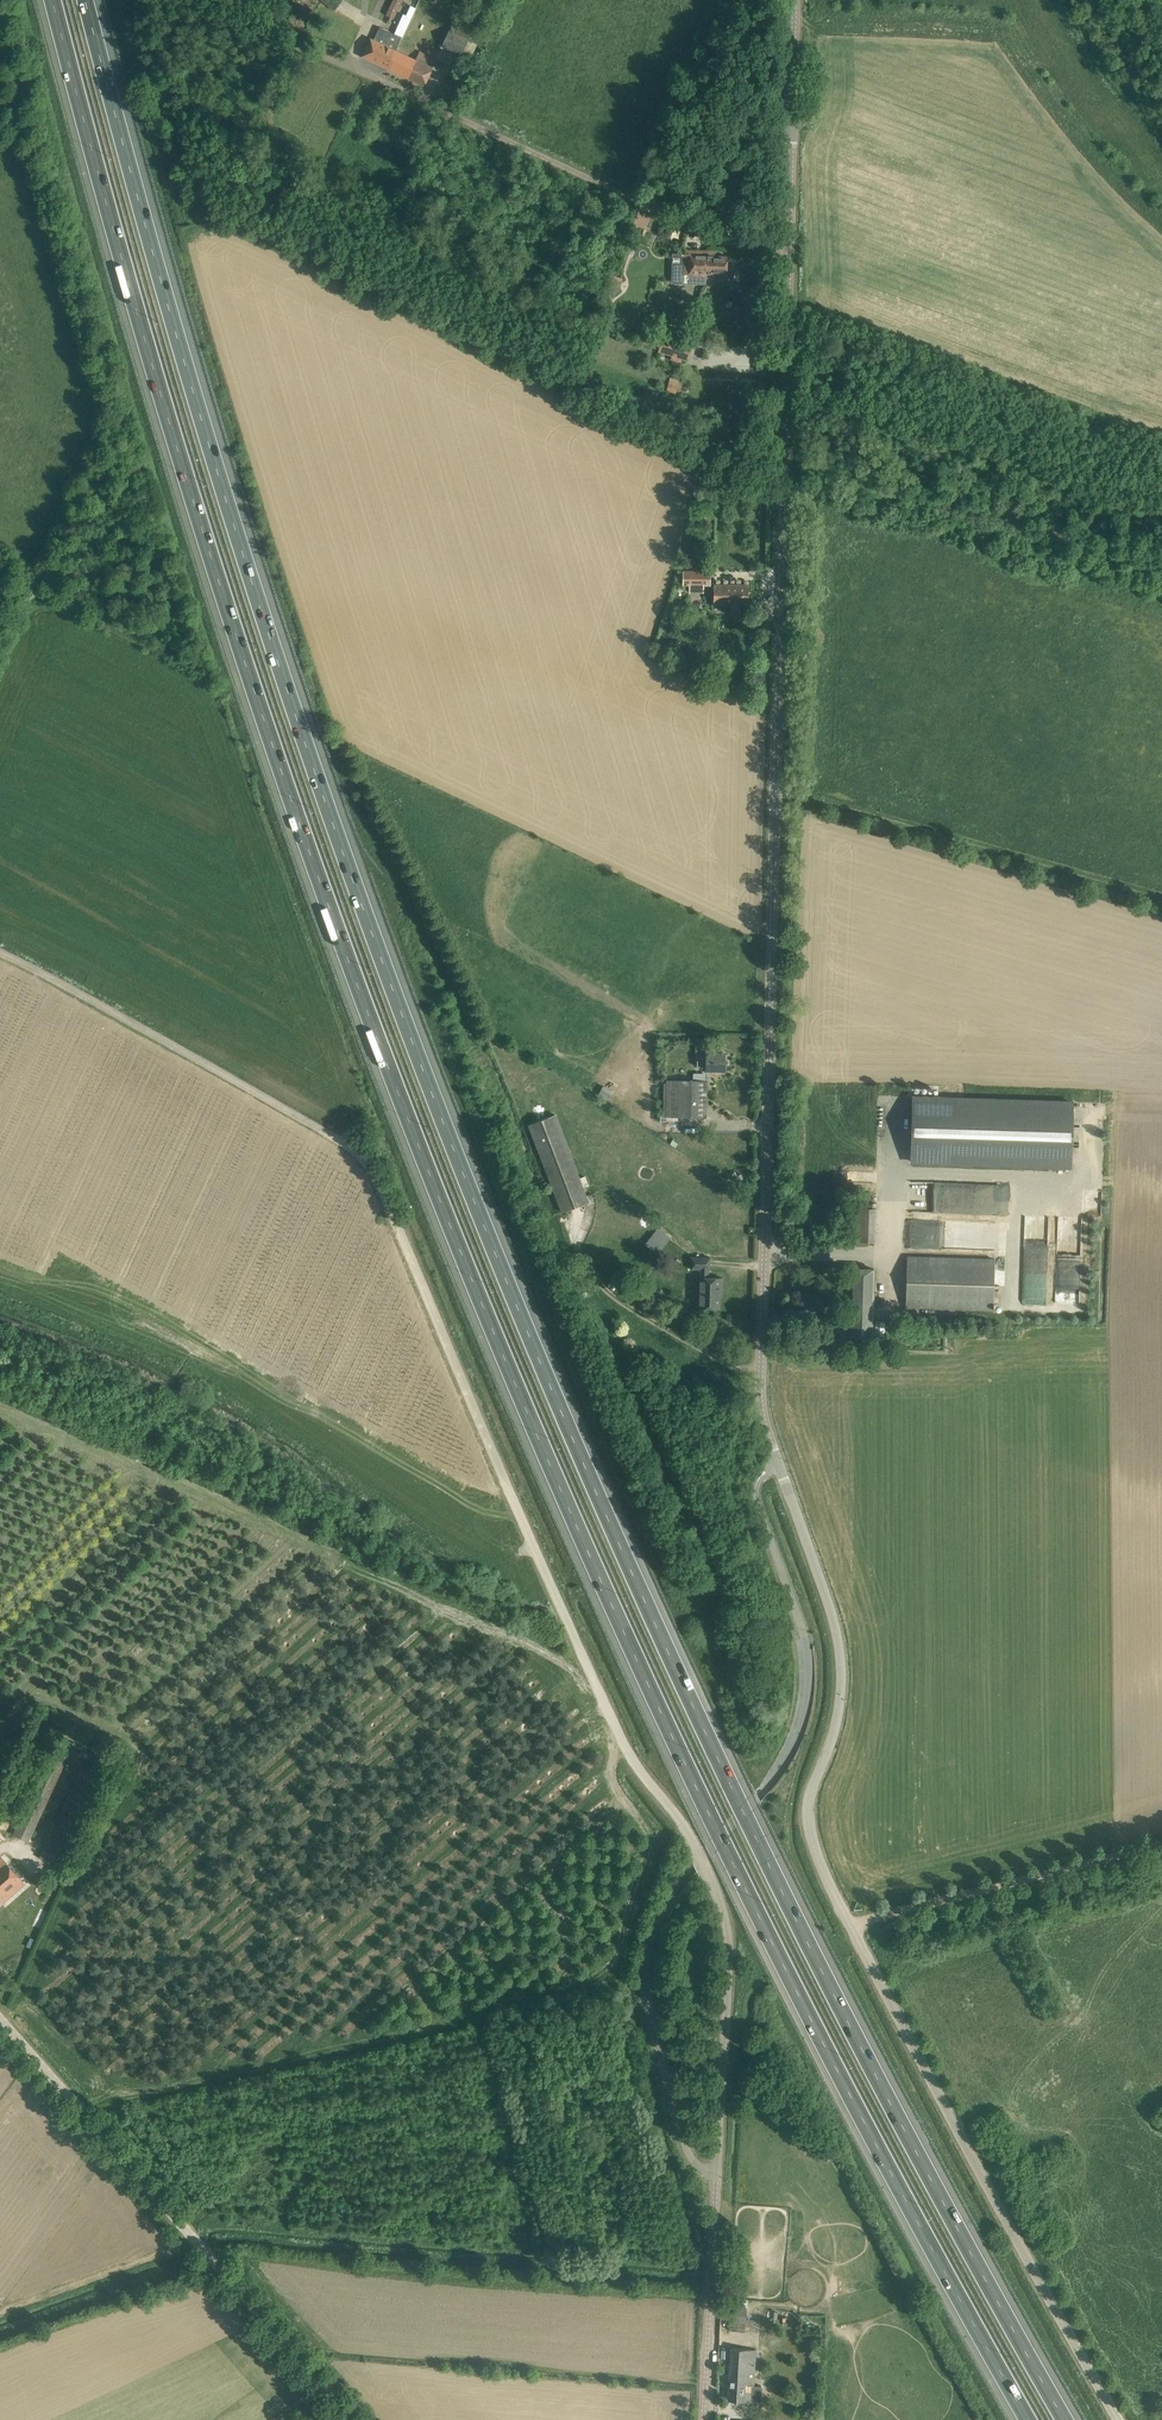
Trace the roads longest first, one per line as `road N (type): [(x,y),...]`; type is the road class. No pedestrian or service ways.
road 1 (motorway): [(1069,2419),(810,1947),(651,1621),(522,1320),(414,1051),(256,607),(86,0)]
road 2 (motorway): [(50,0),(233,615),(397,1093),(489,1323),(785,1968),(1030,2419)]
road 3 (unclassified): [(1122,2419),(972,2150),(812,1834),(815,1776),(842,1701),(842,1641),(770,1435),(764,1387),(797,0)]
road 4 (unclassified): [(704,2419),(729,1918),(710,1865),(634,1763),(388,1198),(348,1145)]
road 5 (track): [(792,244),(673,216),(183,0)]
road 6 (unclassified): [(353,2419),(0,2019)]
road 7 (track): [(1161,904),(776,794)]
road 8 (track): [(348,1145),(0,950)]
road 9 (track): [(852,1918),(1161,1840)]

